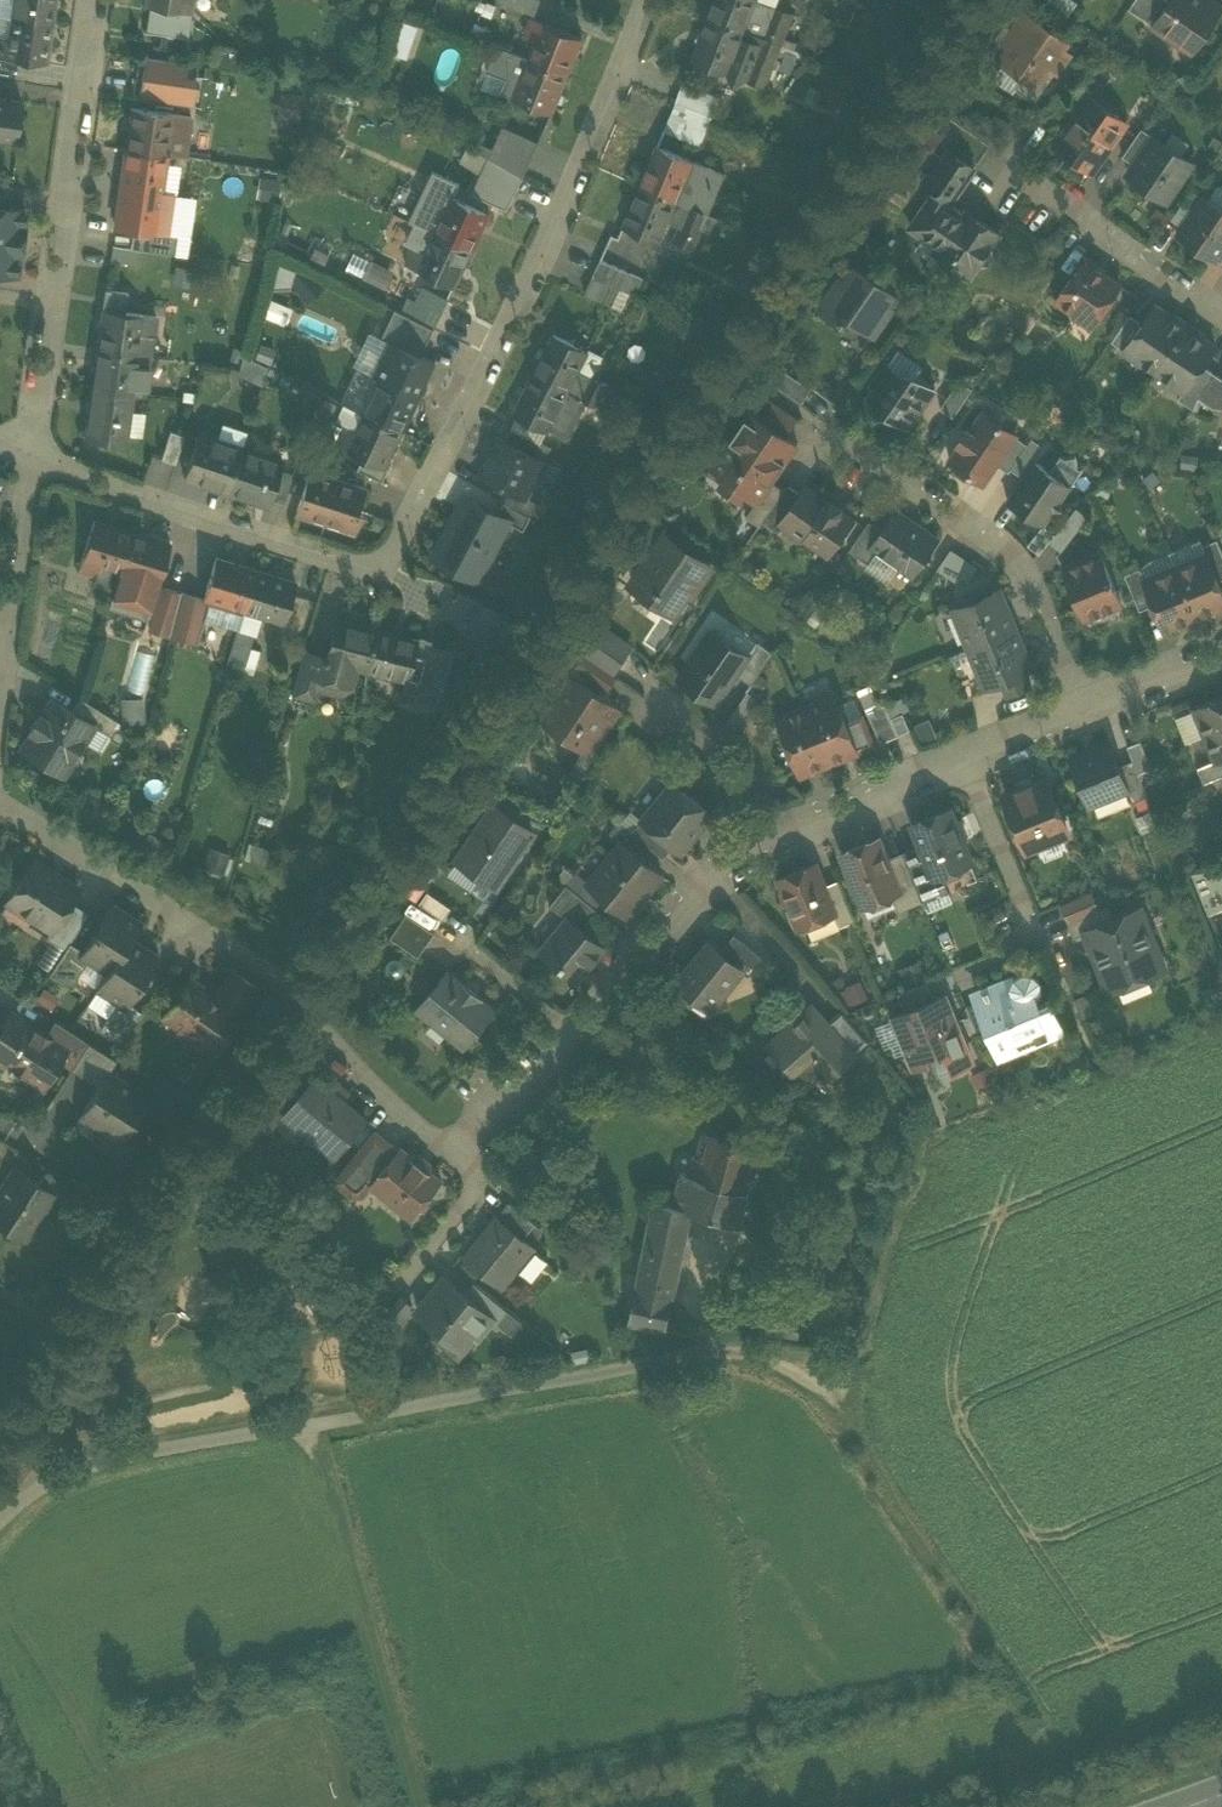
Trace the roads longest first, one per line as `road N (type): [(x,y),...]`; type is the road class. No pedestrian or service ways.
road 1 (residential): [(31,456),(372,569),(495,356),(649,0)]
road 2 (residential): [(0,1521),(59,1478),(164,1448),(735,1352)]
road 3 (track): [(735,1352),(794,1373),(833,1414),(1059,1741)]
road 4 (residential): [(95,0),(31,456)]
road 5 (residential): [(836,435),(1021,565),(1083,716)]
road 6 (residential): [(0,805),(277,982)]
road 7 (residential): [(753,842),(572,1030)]
road 8 (residential): [(1221,315),(1167,282),(1031,172)]
road 9 (residential): [(967,763),(753,842)]
road 10 (residential): [(31,456),(0,675)]
road 11 (residential): [(455,1154),(378,1090),(321,1025)]
road 12 (residential): [(967,763),(1036,931)]
road 13 (residential): [(455,1154),(481,1177),(393,1288)]
road 14 (residential): [(572,1030),(455,1154)]
road 15 (residential): [(753,842),(720,763),(659,714)]
road 16 (residential): [(1221,658),(1083,716)]
road 17 (residential): [(572,1030),(467,942)]
road 18 (residential): [(1083,716),(967,763)]

